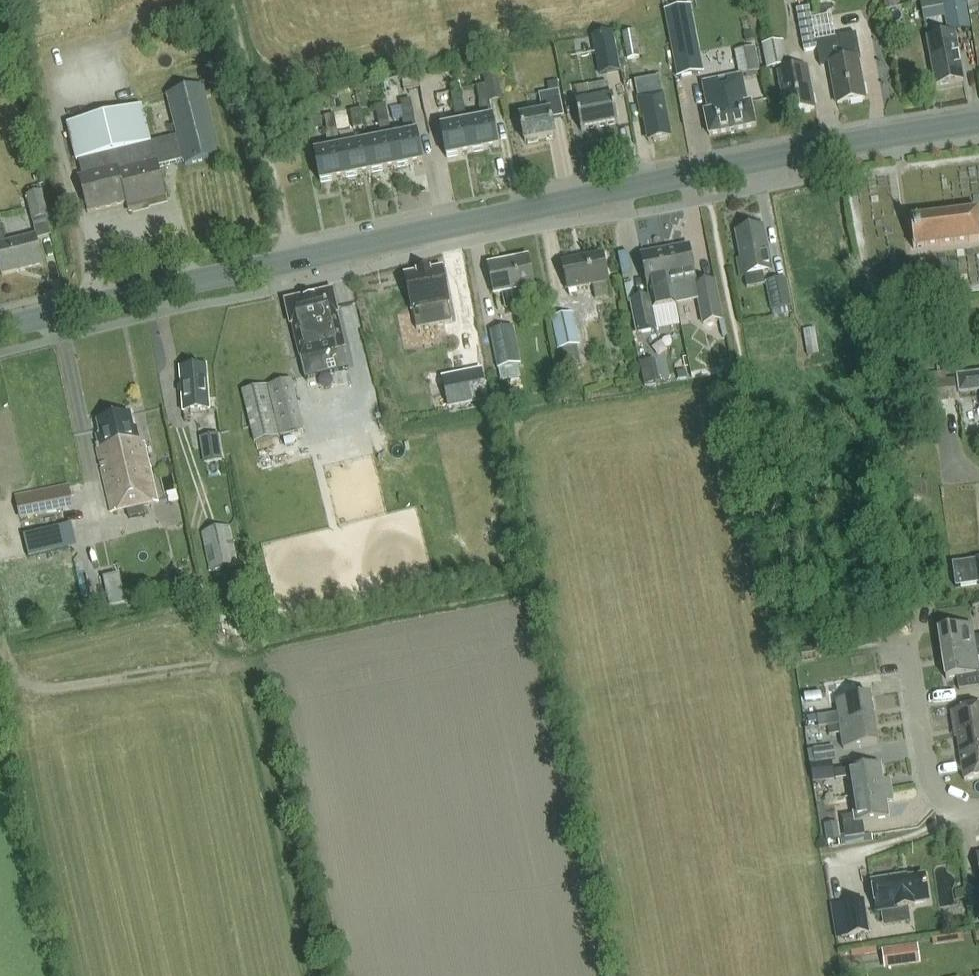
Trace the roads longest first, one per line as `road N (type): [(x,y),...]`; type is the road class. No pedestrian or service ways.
road 1 (secondary): [(0,331),(699,173),(978,122)]
road 2 (track): [(294,261),(225,0)]
road 3 (residential): [(978,809),(946,801),(930,777),(906,643)]
road 4 (track): [(19,678),(47,690),(204,667)]
road 5 (track): [(956,807),(925,832),(848,856),(843,868)]

